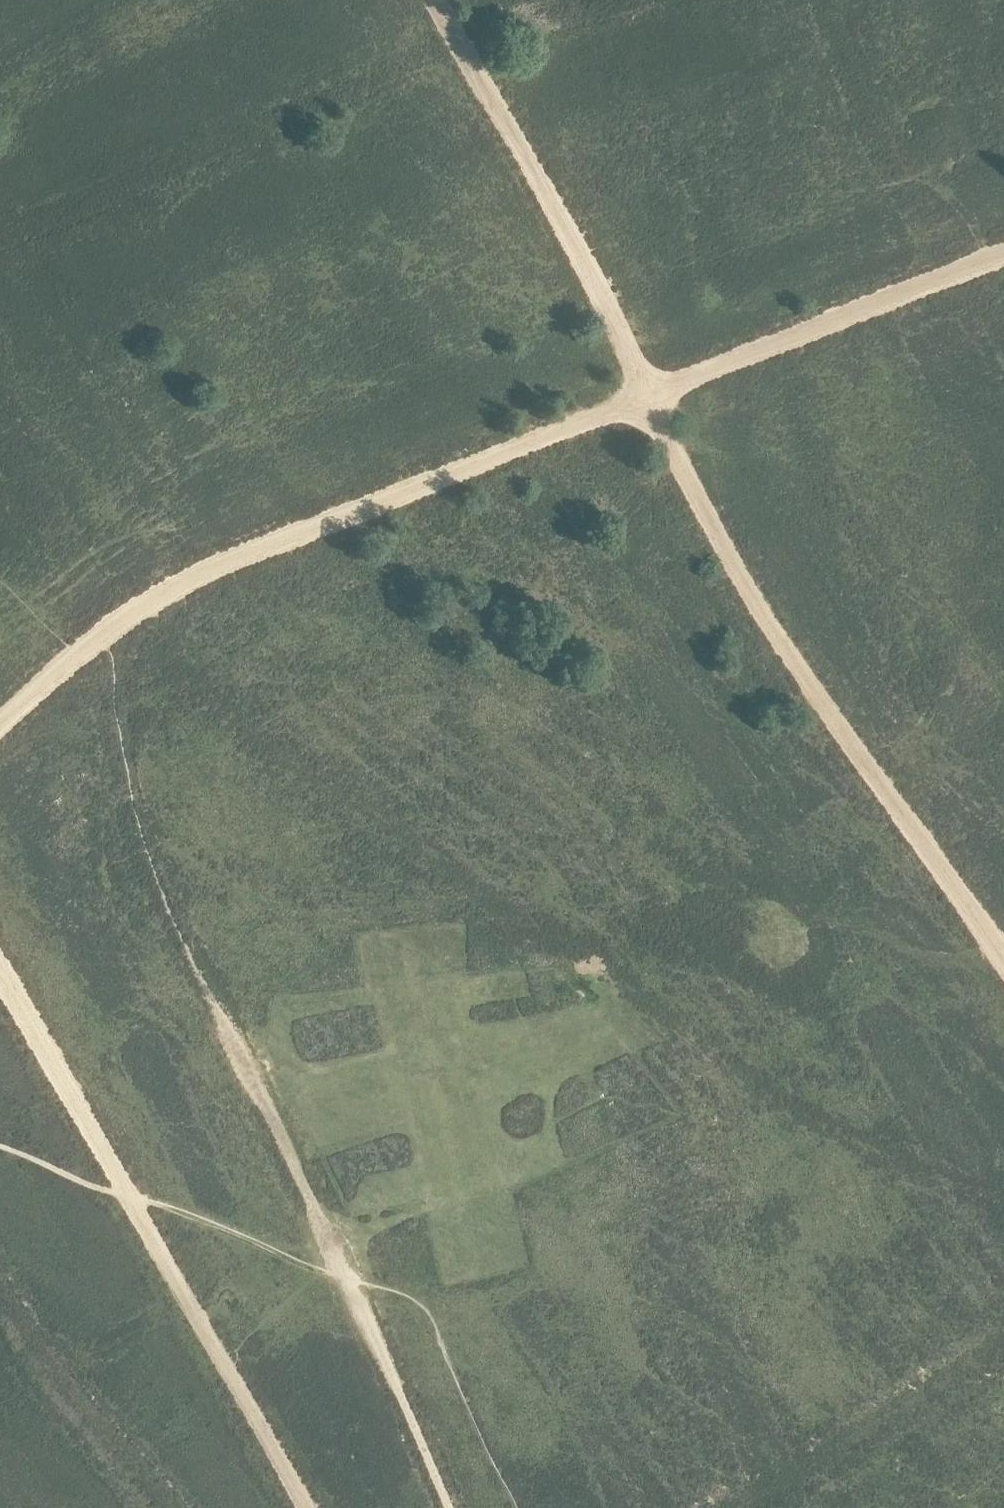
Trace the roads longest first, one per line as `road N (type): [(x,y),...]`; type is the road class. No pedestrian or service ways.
road 1 (track): [(1003,960),(785,653),(647,395),(197,574),(88,646),(0,726)]
road 2 (track): [(1003,256),(647,395),(440,0)]
road 3 (track): [(446,1507),(215,1010)]
road 4 (track): [(131,1199),(306,1507)]
road 5 (track): [(0,972),(131,1199)]

